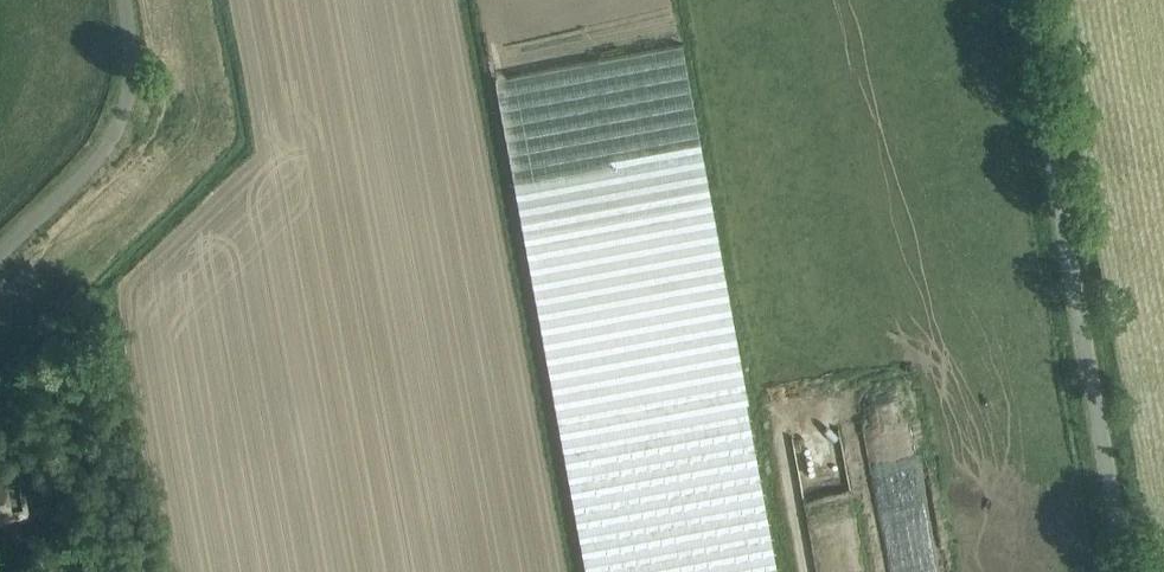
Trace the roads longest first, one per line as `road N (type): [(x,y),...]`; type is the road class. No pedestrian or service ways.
road 1 (unclassified): [(1126,571),(1020,0)]
road 2 (unclassified): [(0,254),(107,151),(130,89),(121,0)]

